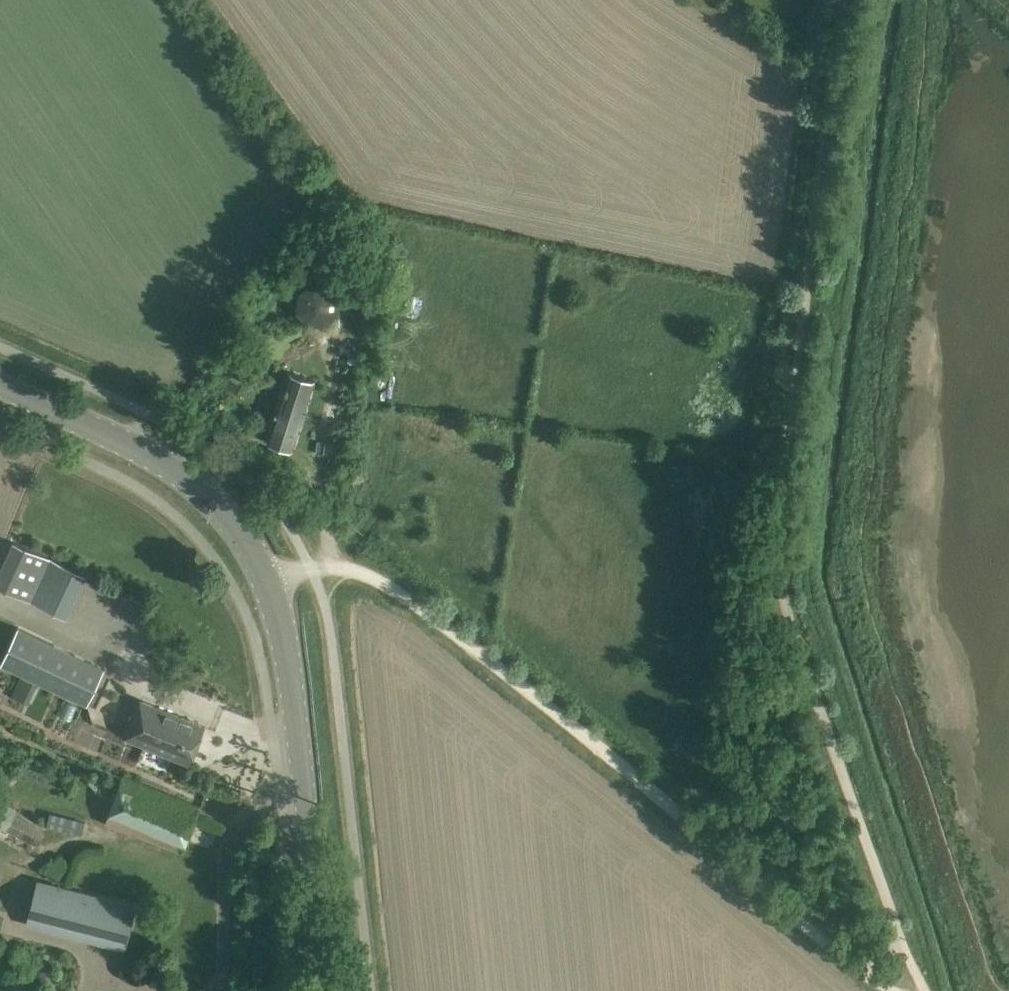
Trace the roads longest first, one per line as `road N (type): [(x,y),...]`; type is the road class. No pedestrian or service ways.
road 1 (track): [(907,944),(891,968),(870,978),(408,596),(345,567),(266,582)]
road 2 (tertiary): [(326,990),(295,680),(266,582)]
road 3 (tertiary): [(0,390),(196,483),(266,582)]

